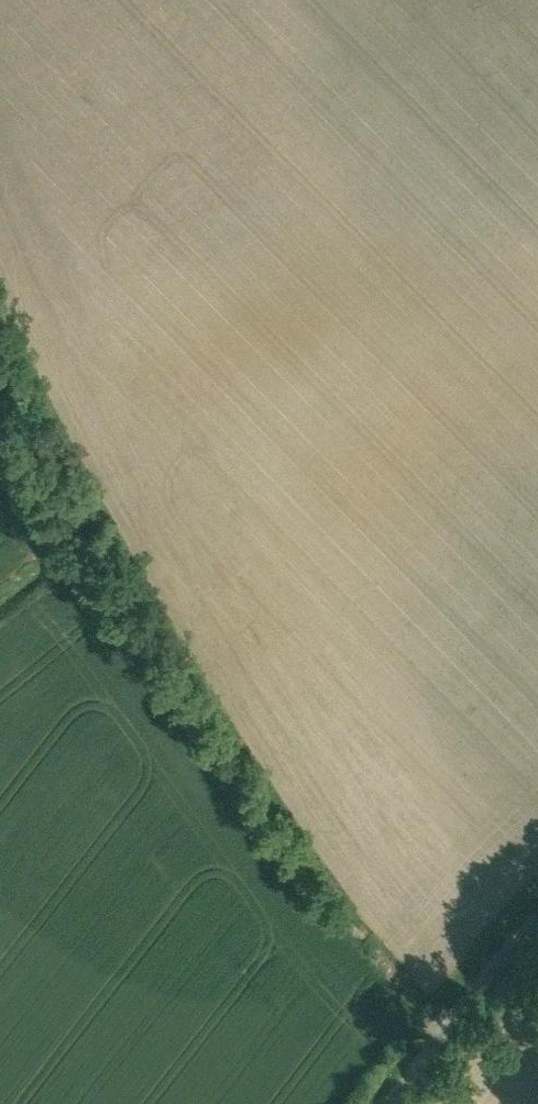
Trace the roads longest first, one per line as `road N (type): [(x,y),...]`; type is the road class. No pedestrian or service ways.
road 1 (unclassified): [(537,919),(390,1103)]

